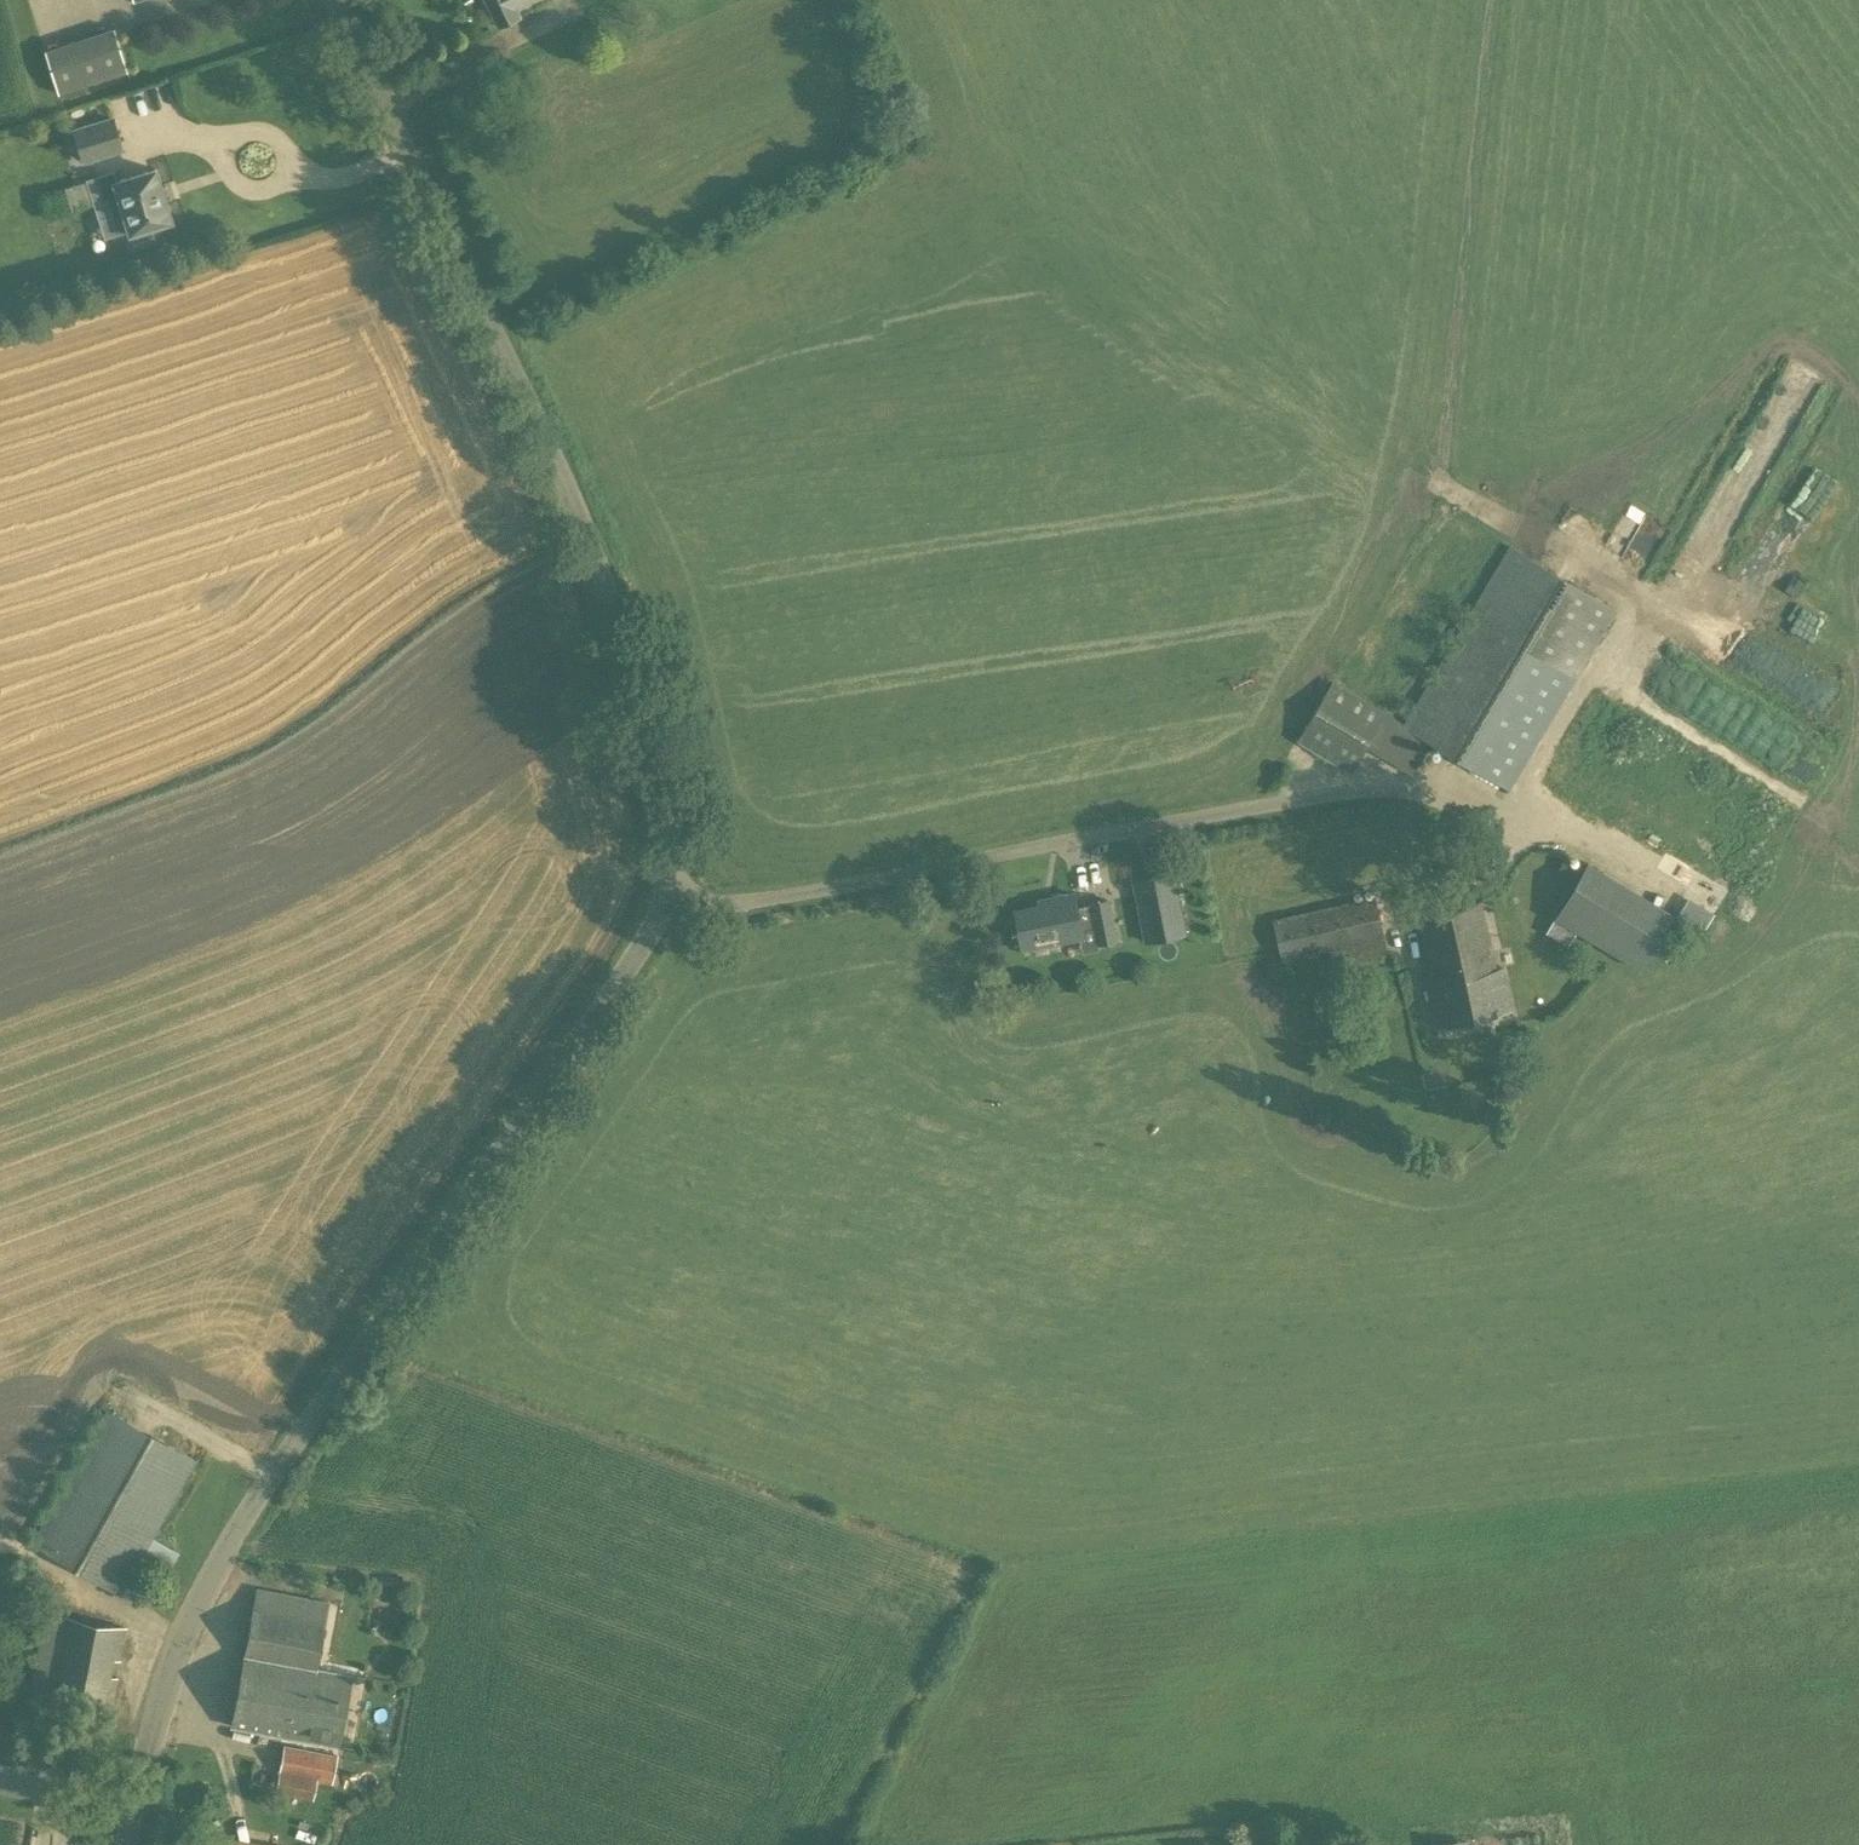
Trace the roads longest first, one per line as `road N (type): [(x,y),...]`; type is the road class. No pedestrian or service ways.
road 1 (unclassified): [(124,1844),(168,1653),(250,1512),(657,926),(665,902)]
road 2 (unclassified): [(665,902),(669,827),(583,526),(333,0)]
road 3 (unclassified): [(665,902),(719,904),(1328,797)]

